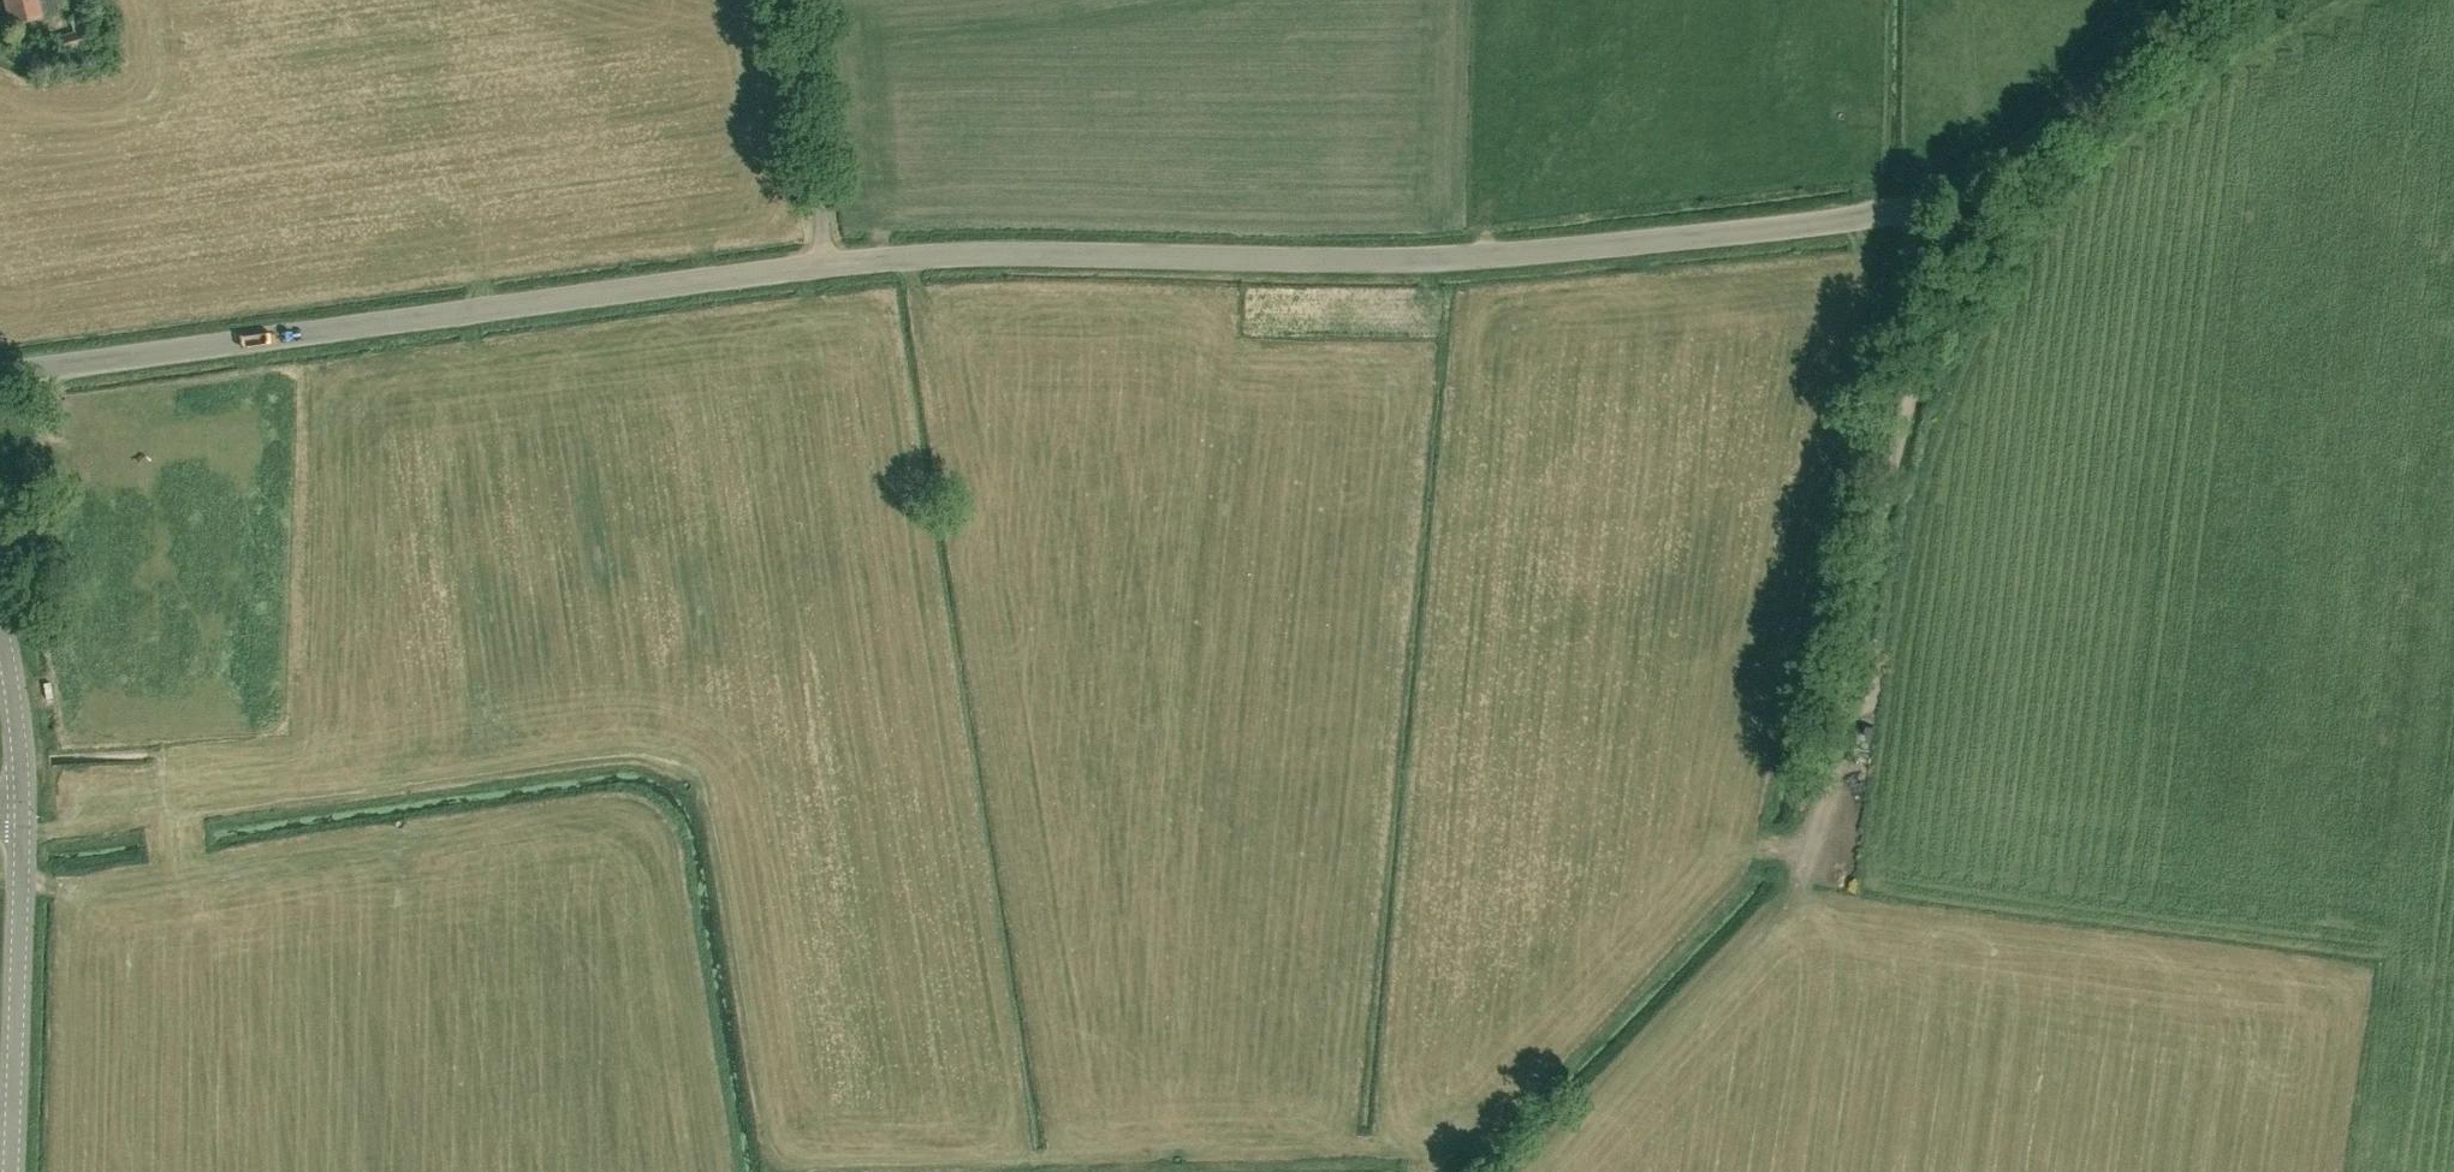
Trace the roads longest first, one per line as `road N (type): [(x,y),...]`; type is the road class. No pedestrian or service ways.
road 1 (unclassified): [(0,373),(857,262),(987,255),(1367,263),(1873,216),(1998,171),(2069,118),(2192,0)]
road 2 (unclassified): [(11,1171),(22,821)]
road 3 (unclassified): [(22,821),(19,734),(0,624)]

